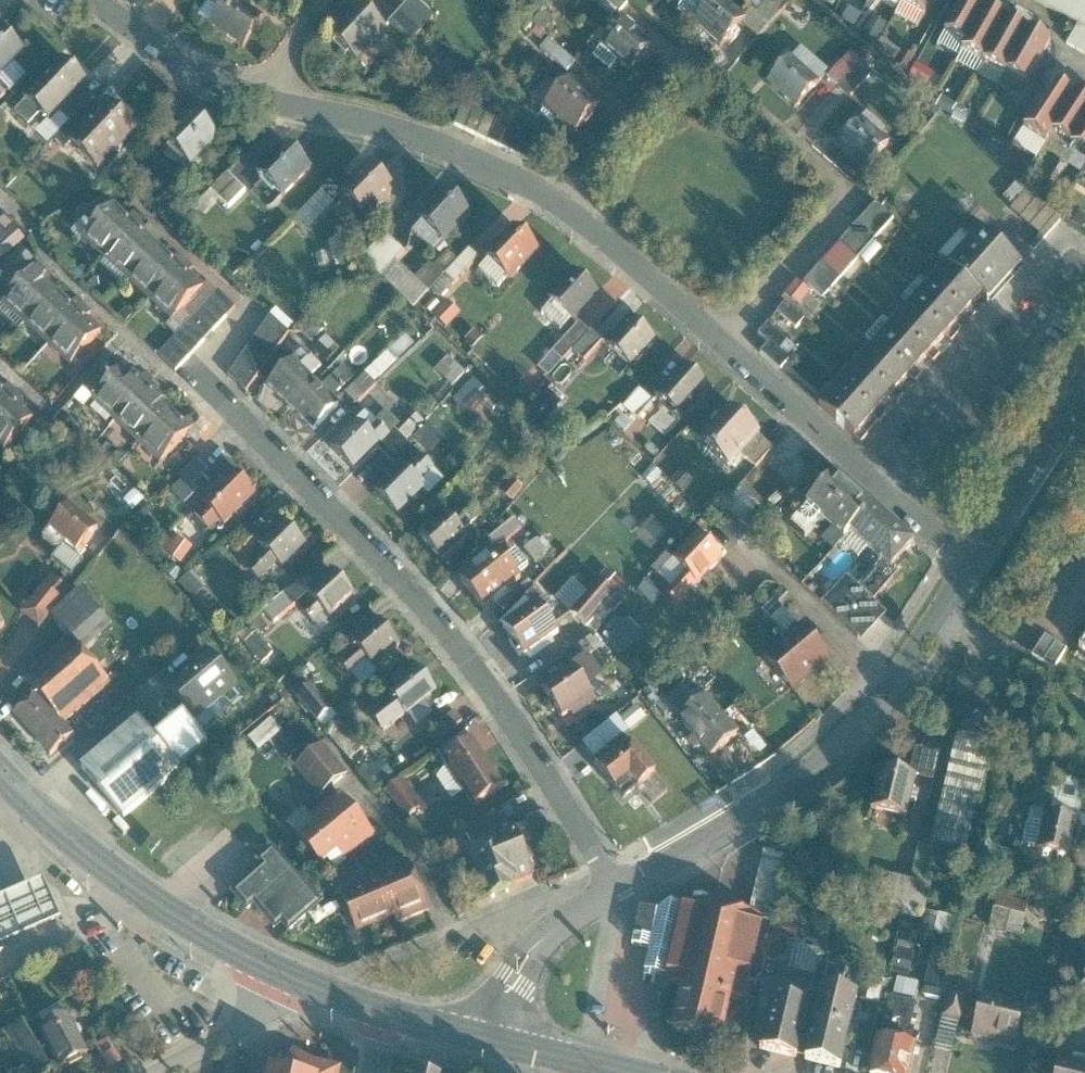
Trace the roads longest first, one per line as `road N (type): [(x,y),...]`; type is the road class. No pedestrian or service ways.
road 1 (residential): [(619,890),(453,641),(361,537),(196,381)]
road 2 (residential): [(557,202),(689,62),(774,132),(847,200),(723,343)]
road 3 (residential): [(619,890),(807,782),(890,694),(971,568)]
road 4 (secondary): [(0,771),(129,885),(283,974)]
road 5 (residential): [(723,343),(971,568)]
road 6 (residential): [(263,97),(455,150),(557,202)]
road 7 (residential): [(557,202),(723,343)]
road 8 (residential): [(485,1039),(536,947),(619,890)]
road 9 (residential): [(971,568),(1084,396)]
road 10 (residential): [(93,0),(183,67),(263,97)]
road 11 (residential): [(283,974),(242,1026),(158,1072)]

